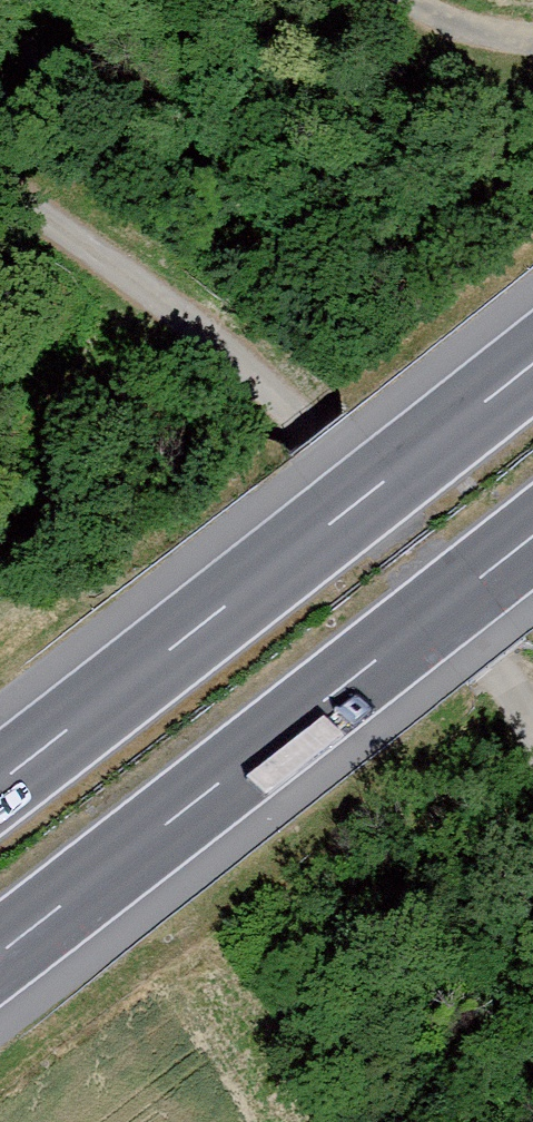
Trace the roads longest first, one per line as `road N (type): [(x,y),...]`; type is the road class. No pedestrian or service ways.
road 1 (track): [(0,179),(313,413),(422,533),(509,677),(532,742)]
road 2 (motorway): [(532,363),(0,781)]
road 3 (motorway): [(0,953),(532,536)]

